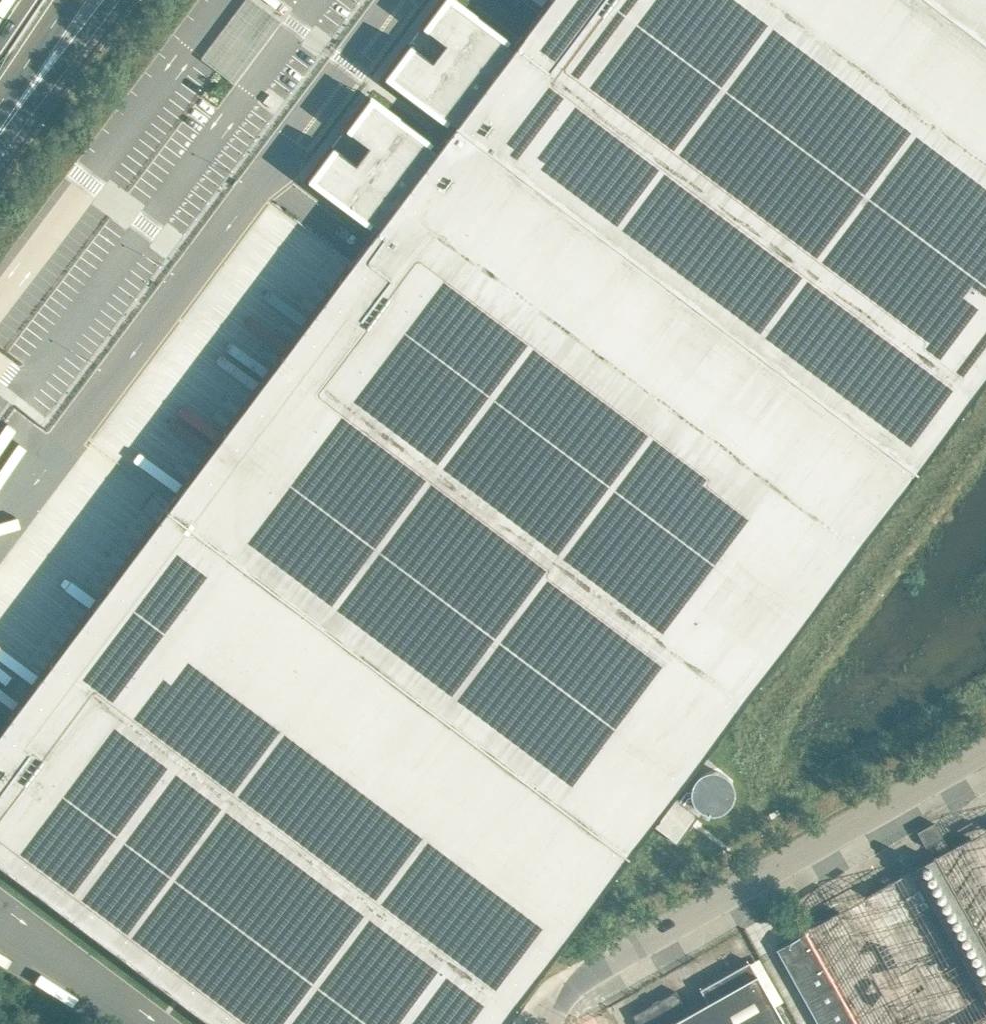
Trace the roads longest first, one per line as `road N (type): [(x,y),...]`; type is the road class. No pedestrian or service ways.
road 1 (unclassified): [(566,1023),(616,943),(985,743)]
road 2 (motorway): [(0,131),(111,0)]
road 3 (motorway): [(0,105),(72,0)]

